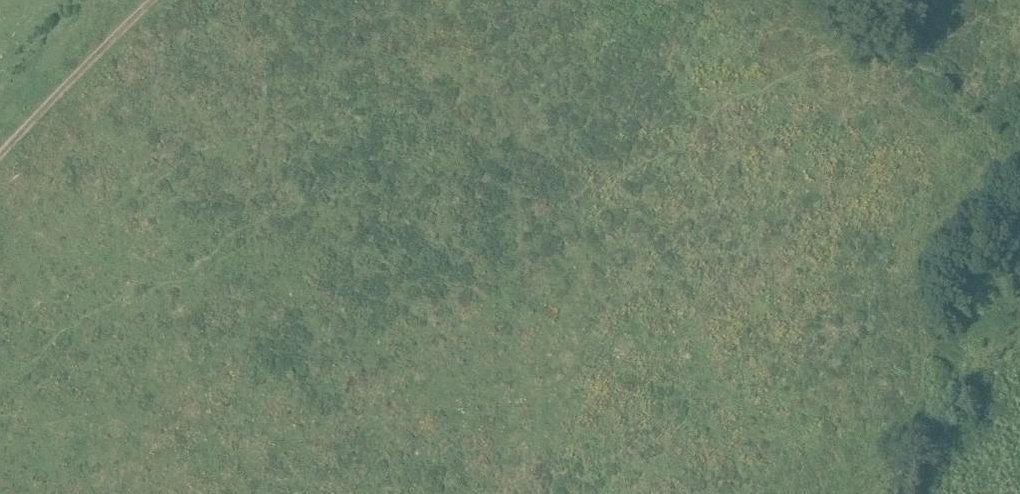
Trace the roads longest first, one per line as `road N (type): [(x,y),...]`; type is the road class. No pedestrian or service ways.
road 1 (track): [(0,155),(155,0)]

